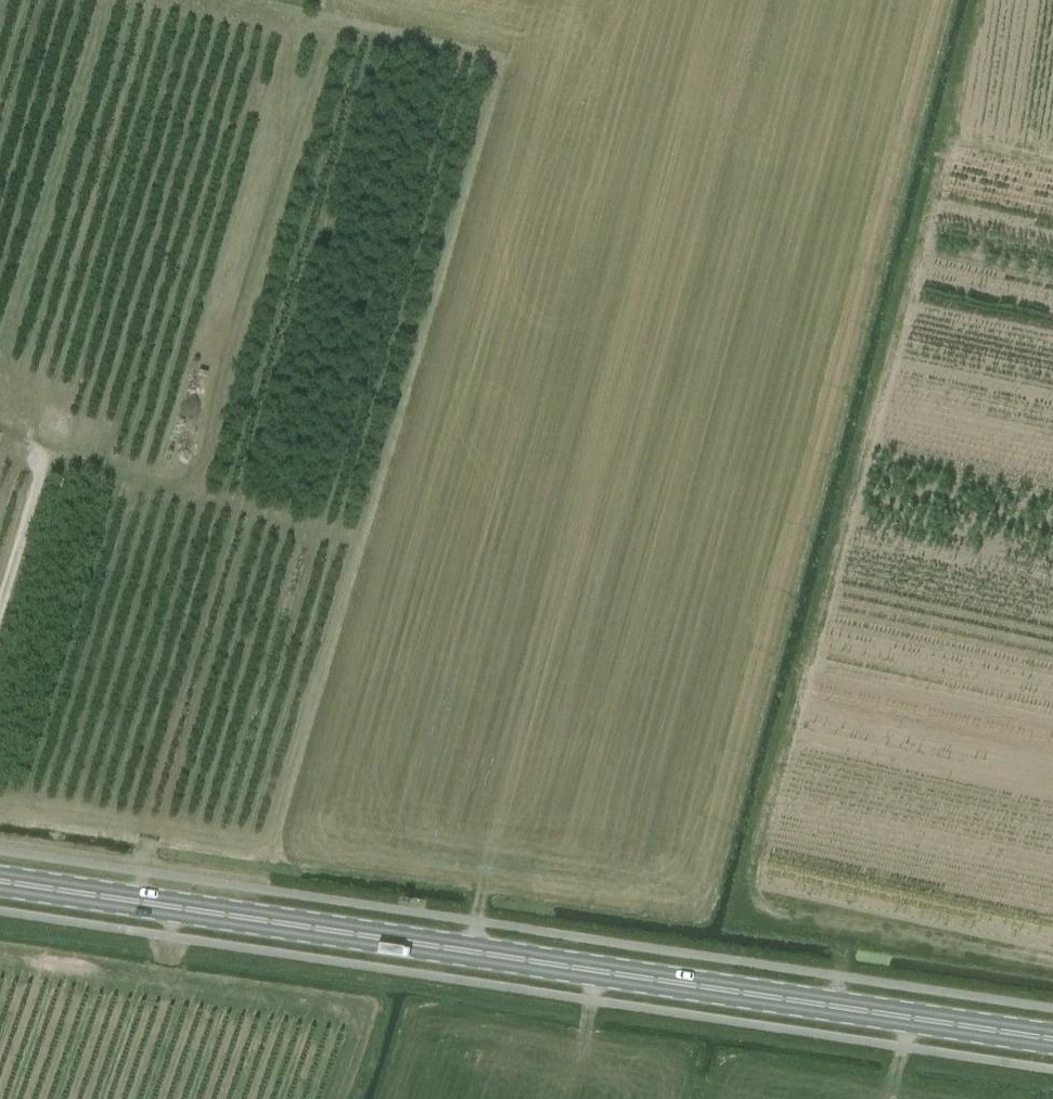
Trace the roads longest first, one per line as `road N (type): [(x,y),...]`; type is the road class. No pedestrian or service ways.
road 1 (primary): [(1052,1038),(0,879)]

